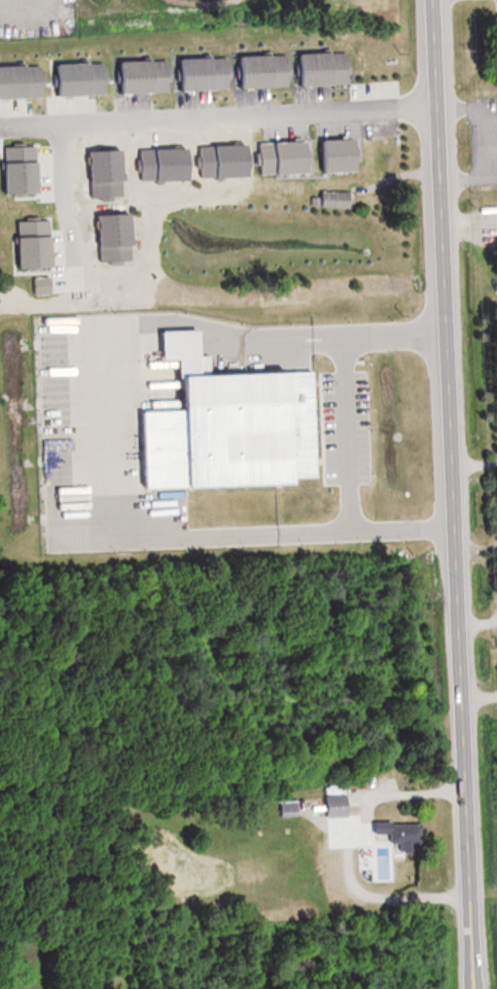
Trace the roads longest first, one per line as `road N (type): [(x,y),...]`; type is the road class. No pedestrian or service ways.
road 1 (tertiary): [(469,988),(430,0)]
road 2 (residential): [(1,125),(434,104)]
road 3 (residential): [(73,258),(63,122)]

